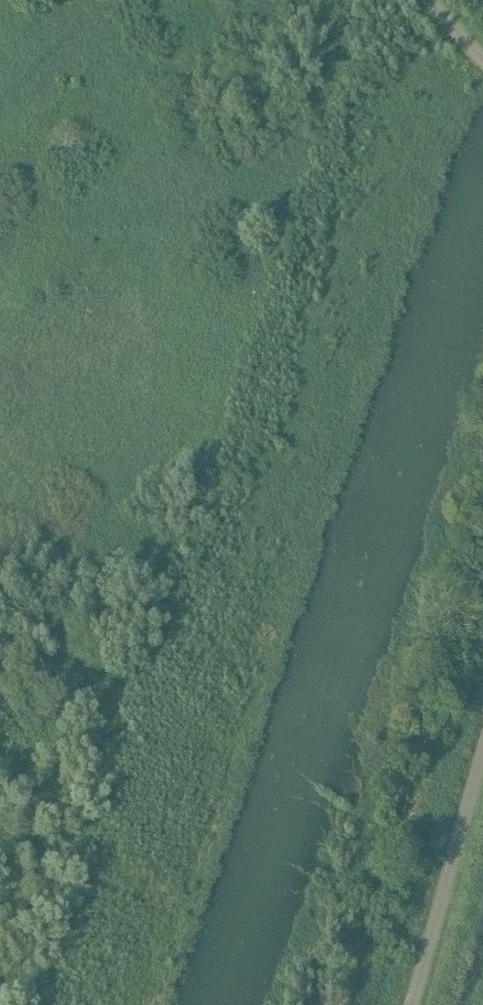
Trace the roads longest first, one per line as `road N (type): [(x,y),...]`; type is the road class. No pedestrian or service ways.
road 1 (unclassified): [(412,1004),(482,748)]

